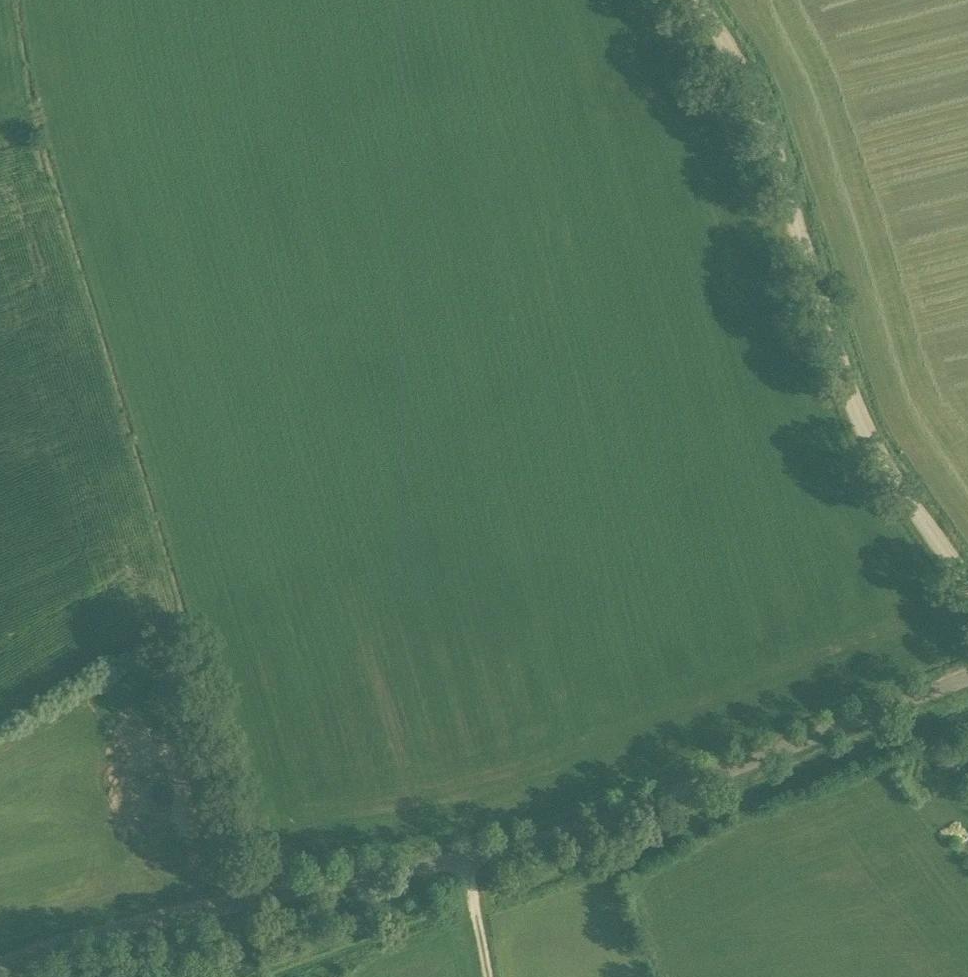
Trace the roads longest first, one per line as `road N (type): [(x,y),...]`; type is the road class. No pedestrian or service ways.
road 1 (unclassified): [(967,584),(888,464),(843,376),(736,70),(694,0)]
road 2 (unclassified): [(467,857),(566,830),(967,676)]
road 3 (unclassified): [(0,964),(89,935),(467,857)]
road 4 (unclassified): [(487,976),(467,857)]

